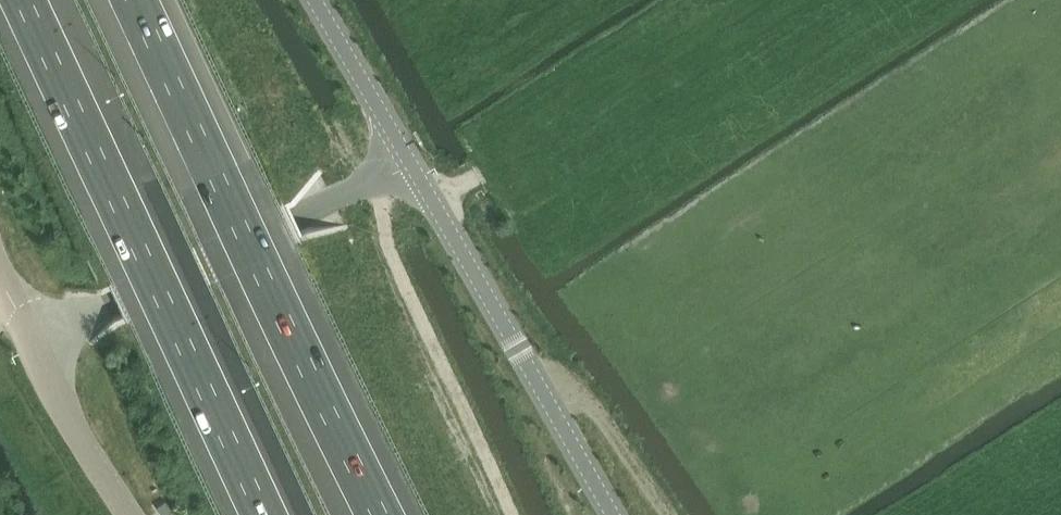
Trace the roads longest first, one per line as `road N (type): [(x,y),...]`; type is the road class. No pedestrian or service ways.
road 1 (motorway): [(382,514),(131,0)]
road 2 (motorway): [(28,0),(264,514)]
road 3 (tertiary): [(33,343),(413,165)]
road 4 (tertiary): [(413,165),(612,514)]
road 5 (tertiary): [(130,514),(33,343)]
road 6 (unclassified): [(413,165),(316,0)]

